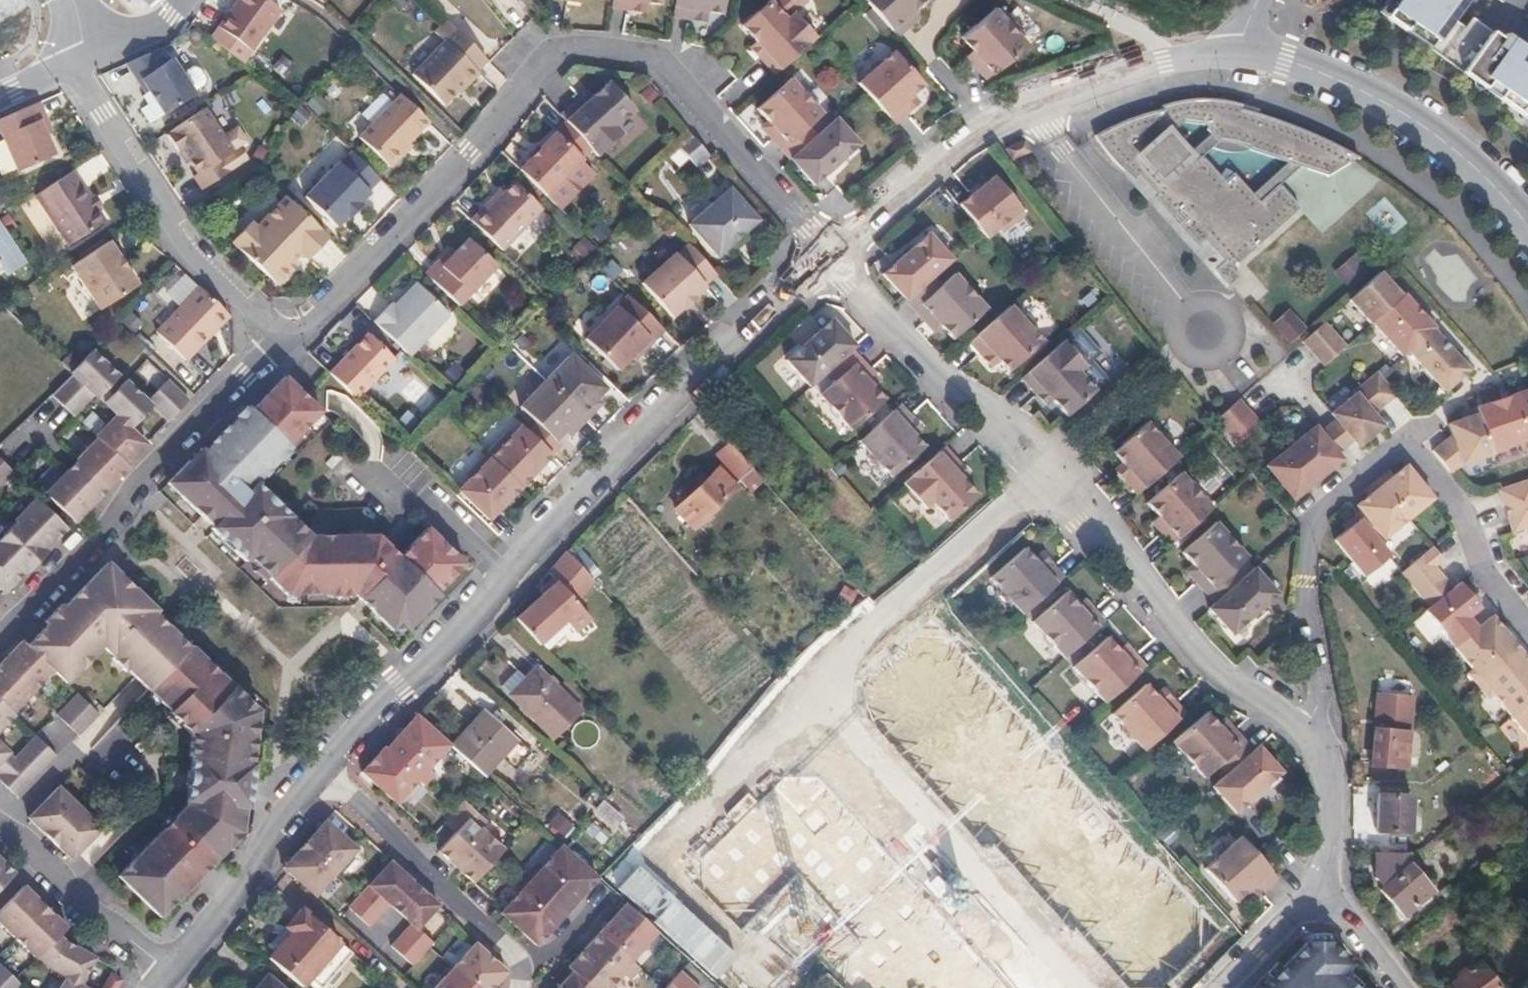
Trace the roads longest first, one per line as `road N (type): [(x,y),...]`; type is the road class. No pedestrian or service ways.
road 1 (residential): [(282,340),(482,144),(564,50),(672,63),(832,259)]
road 2 (residential): [(324,768),(567,502),(758,314),(832,259)]
road 3 (residential): [(0,632),(282,340)]
road 4 (residential): [(1048,478),(1204,662),(1302,731)]
road 5 (residential): [(1006,987),(792,702)]
road 6 (residential): [(1527,226),(1428,130),(1359,90),(1243,50)]
road 7 (residential): [(792,702),(1048,478)]
road 8 (residential): [(1302,731),(1318,706),(1305,609),(1315,516),(1405,441)]
road 9 (residential): [(74,78),(221,284),(282,340)]
road 10 (residential): [(324,768),(531,971),(518,987)]
road 11 (residential): [(832,259),(948,387),(983,407),(1048,478)]
road 12 (residential): [(1030,105),(1205,328)]
road 13 (residential): [(609,890),(792,702)]
road 14 (residential): [(170,973),(244,884),(280,820),(324,768)]
road 15 (residential): [(1030,105),(979,129),(832,259)]
road 16 (residential): [(170,973),(0,818)]
road 17 (residential): [(1405,441),(1466,516),(1485,580),(1527,631)]
road 18 (residential): [(1243,50),(1164,60),(1030,105)]
road 19 (residential): [(1302,731),(1332,788),(1331,849),(1317,890)]
road 20 (residential): [(1224,987),(1317,890)]
road 21 (residential): [(1317,890),(1397,987)]

